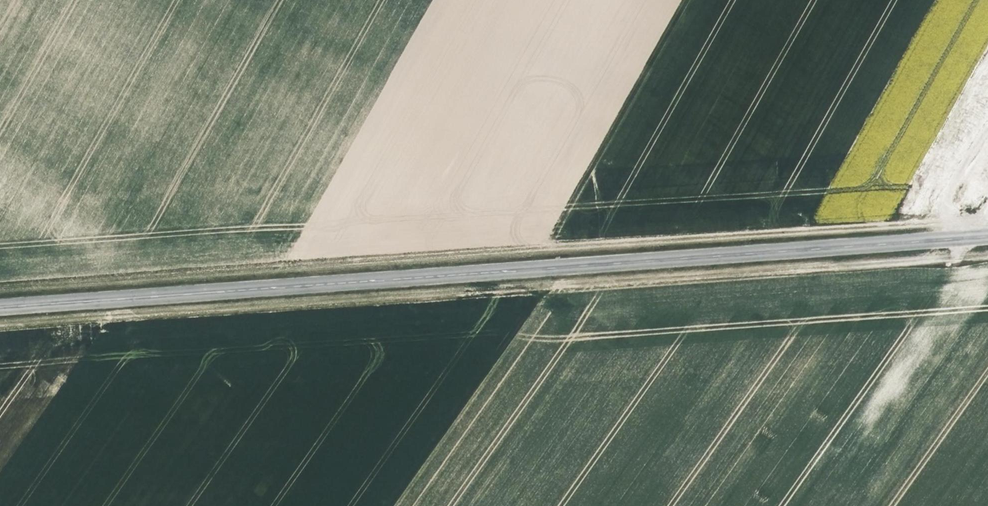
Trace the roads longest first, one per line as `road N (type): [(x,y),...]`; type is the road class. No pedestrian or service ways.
road 1 (tertiary): [(0,307),(987,235)]
road 2 (track): [(0,323),(987,254)]

